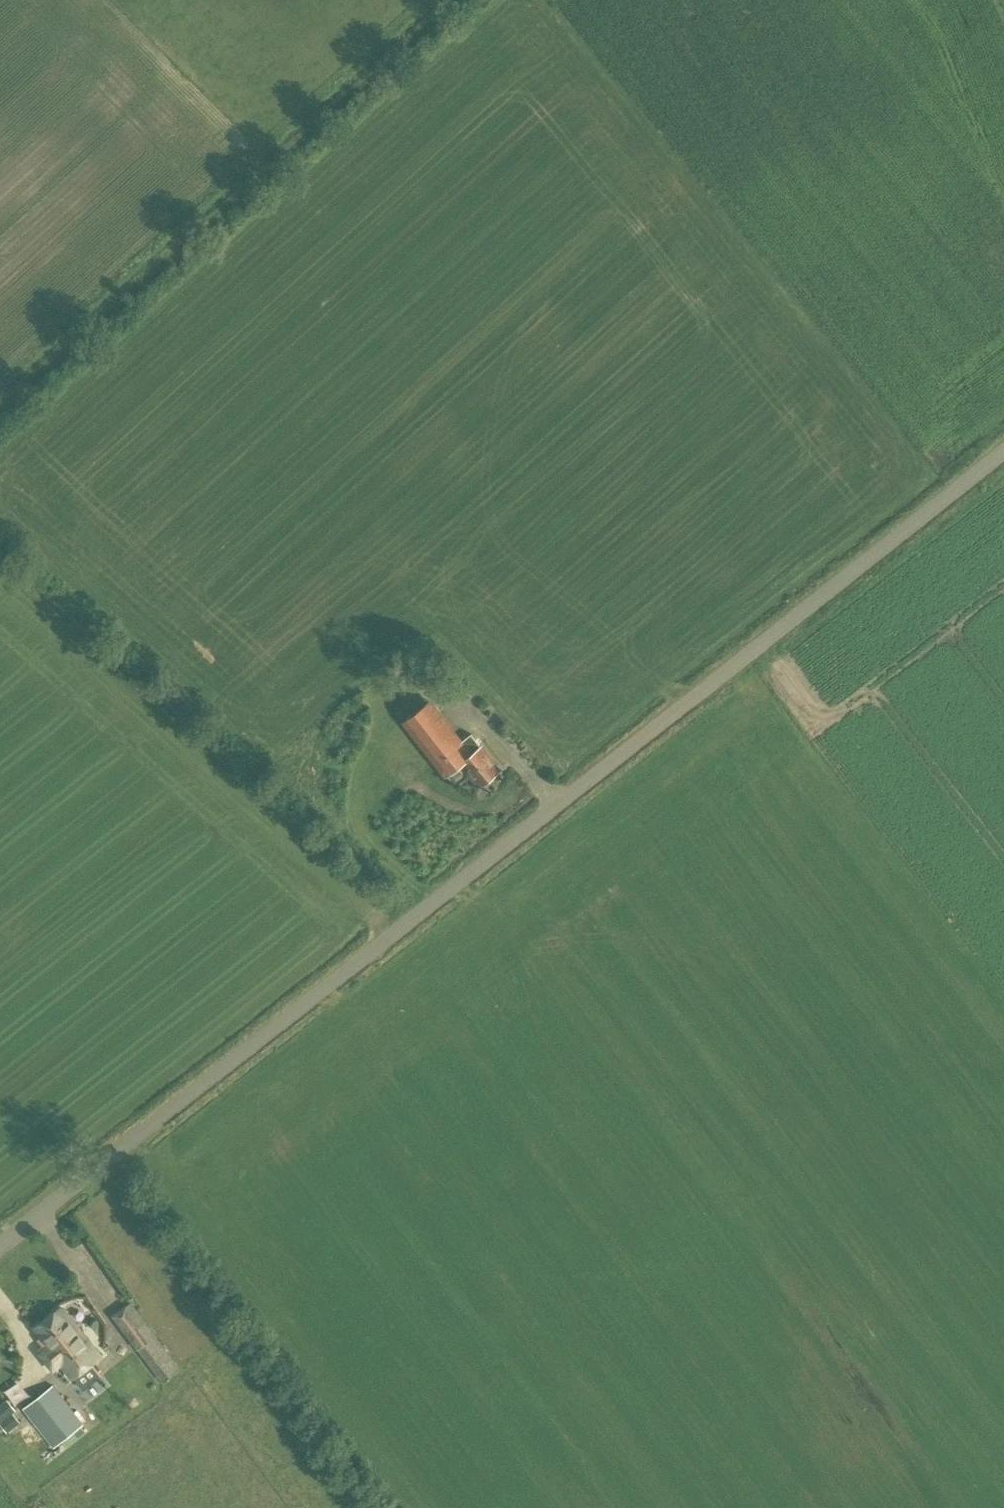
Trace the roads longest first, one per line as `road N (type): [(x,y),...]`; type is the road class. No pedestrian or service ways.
road 1 (unclassified): [(0,1246),(1003,451)]

